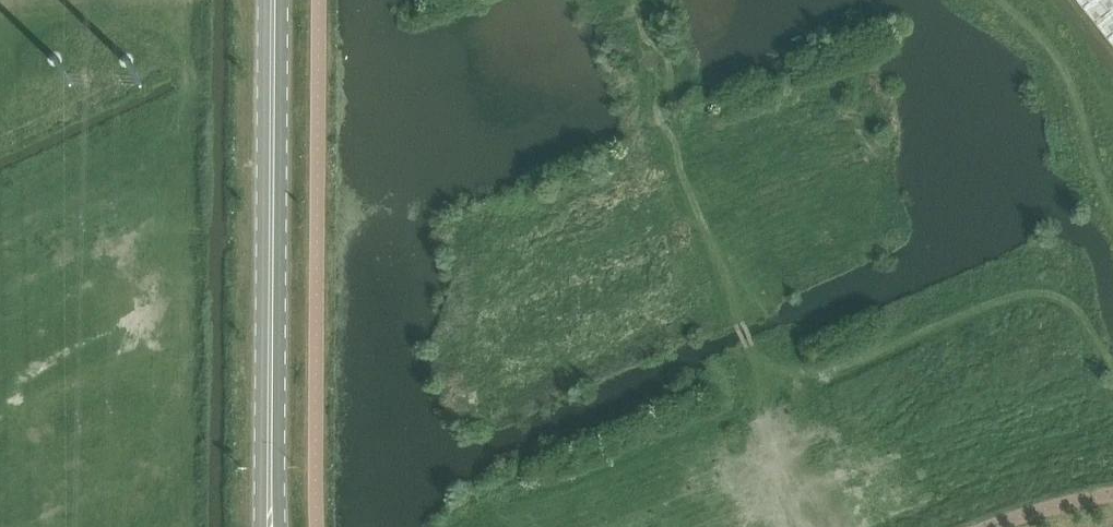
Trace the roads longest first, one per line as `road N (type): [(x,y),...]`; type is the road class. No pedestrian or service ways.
road 1 (tertiary): [(273,0),(272,526)]
road 2 (track): [(750,347),(632,0)]

